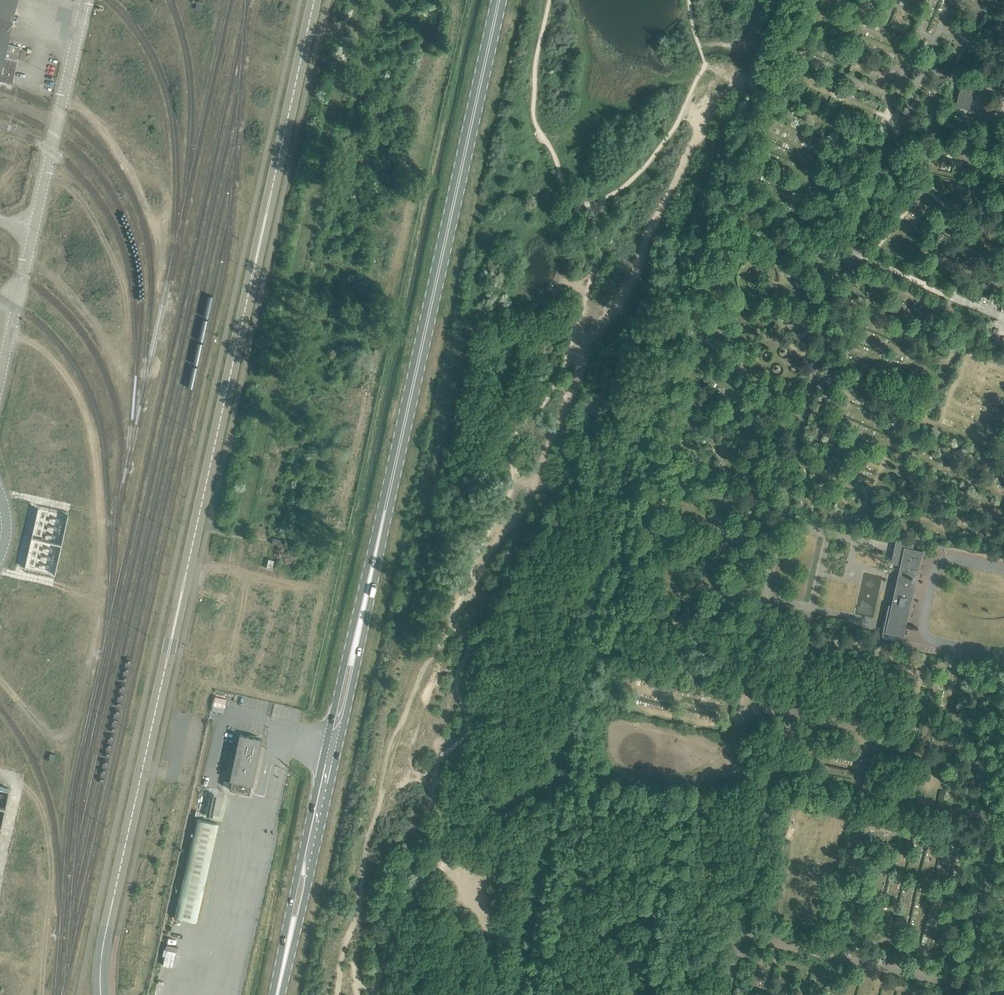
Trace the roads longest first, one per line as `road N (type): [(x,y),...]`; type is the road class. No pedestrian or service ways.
road 1 (primary): [(278,994),(498,0)]
road 2 (unclassified): [(1003,652),(930,637),(925,625),(941,561),(1003,569)]

